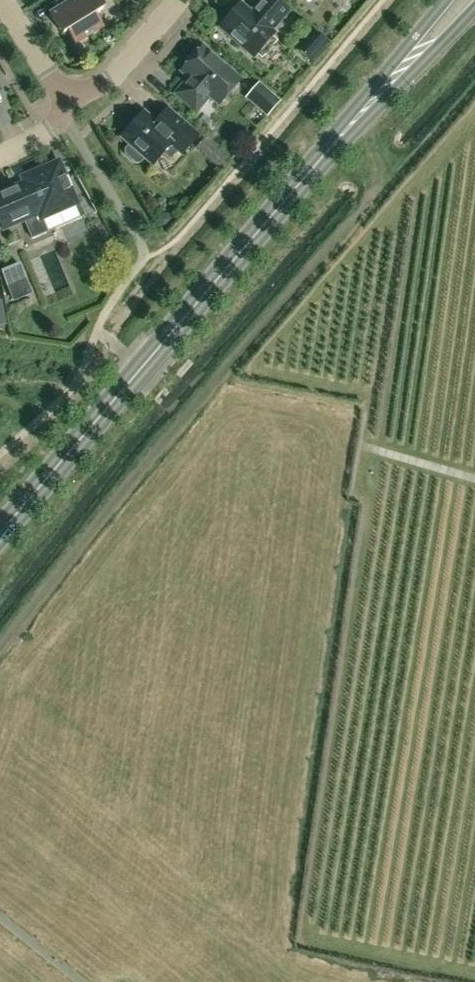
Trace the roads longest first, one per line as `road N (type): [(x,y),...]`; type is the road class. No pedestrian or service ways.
road 1 (secondary): [(458,0),(0,534)]
road 2 (residential): [(180,0),(111,81),(67,101)]

